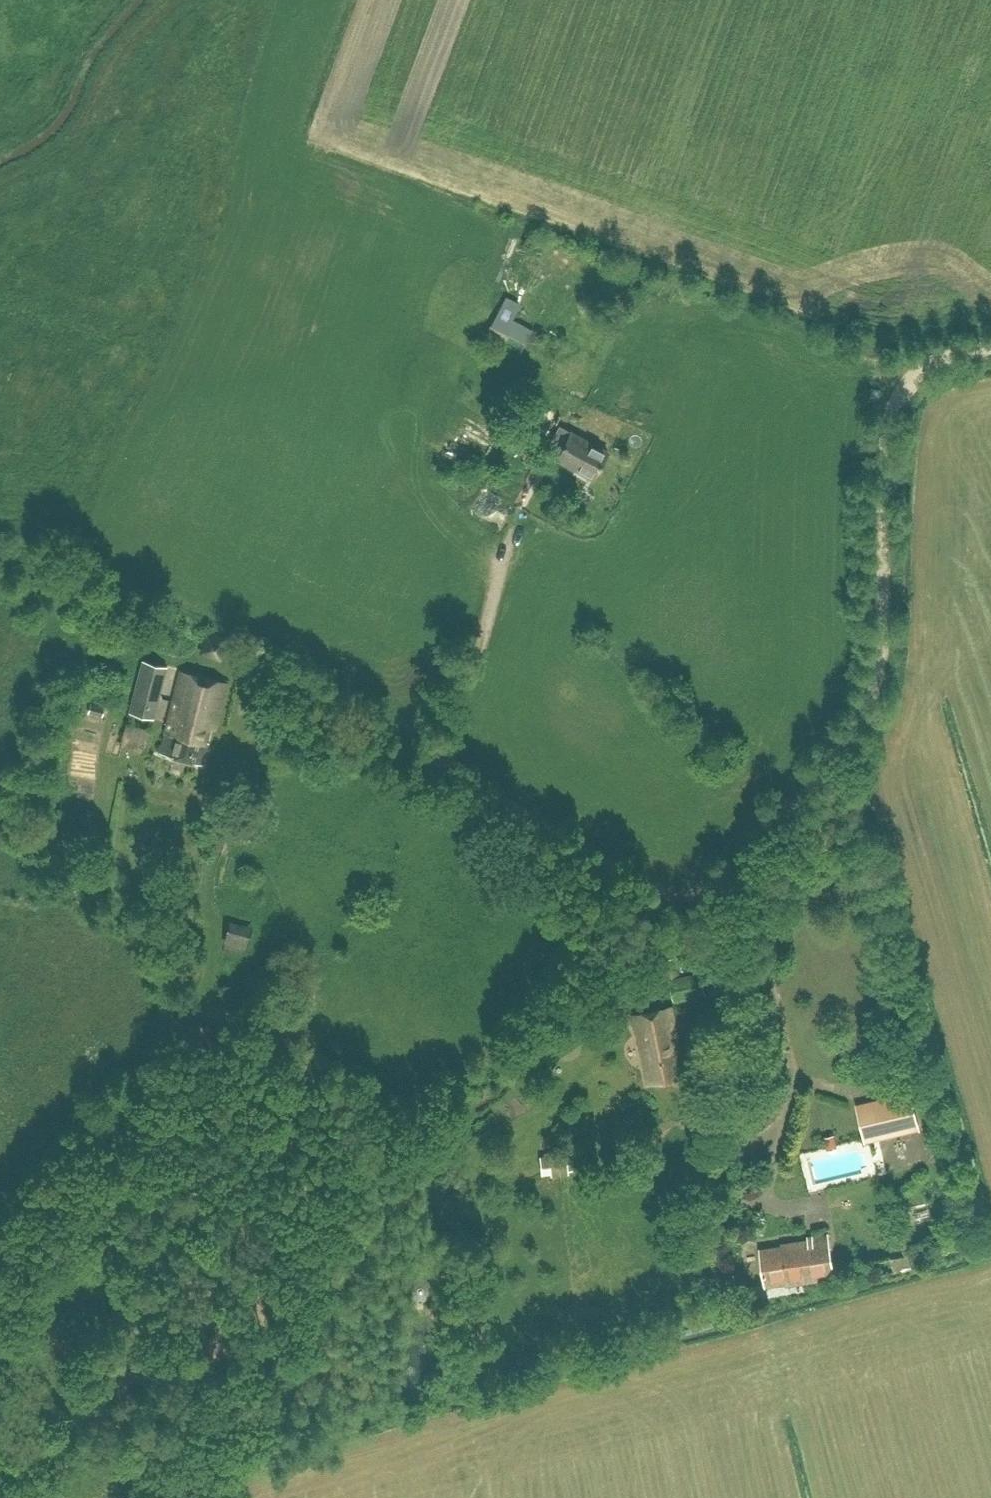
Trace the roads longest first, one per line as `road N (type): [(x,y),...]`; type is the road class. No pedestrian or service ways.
road 1 (unclassified): [(270,671),(655,894),(696,902),(716,891),(829,768),(871,691),(884,601),(886,426),(902,383),(928,362),(990,344)]

